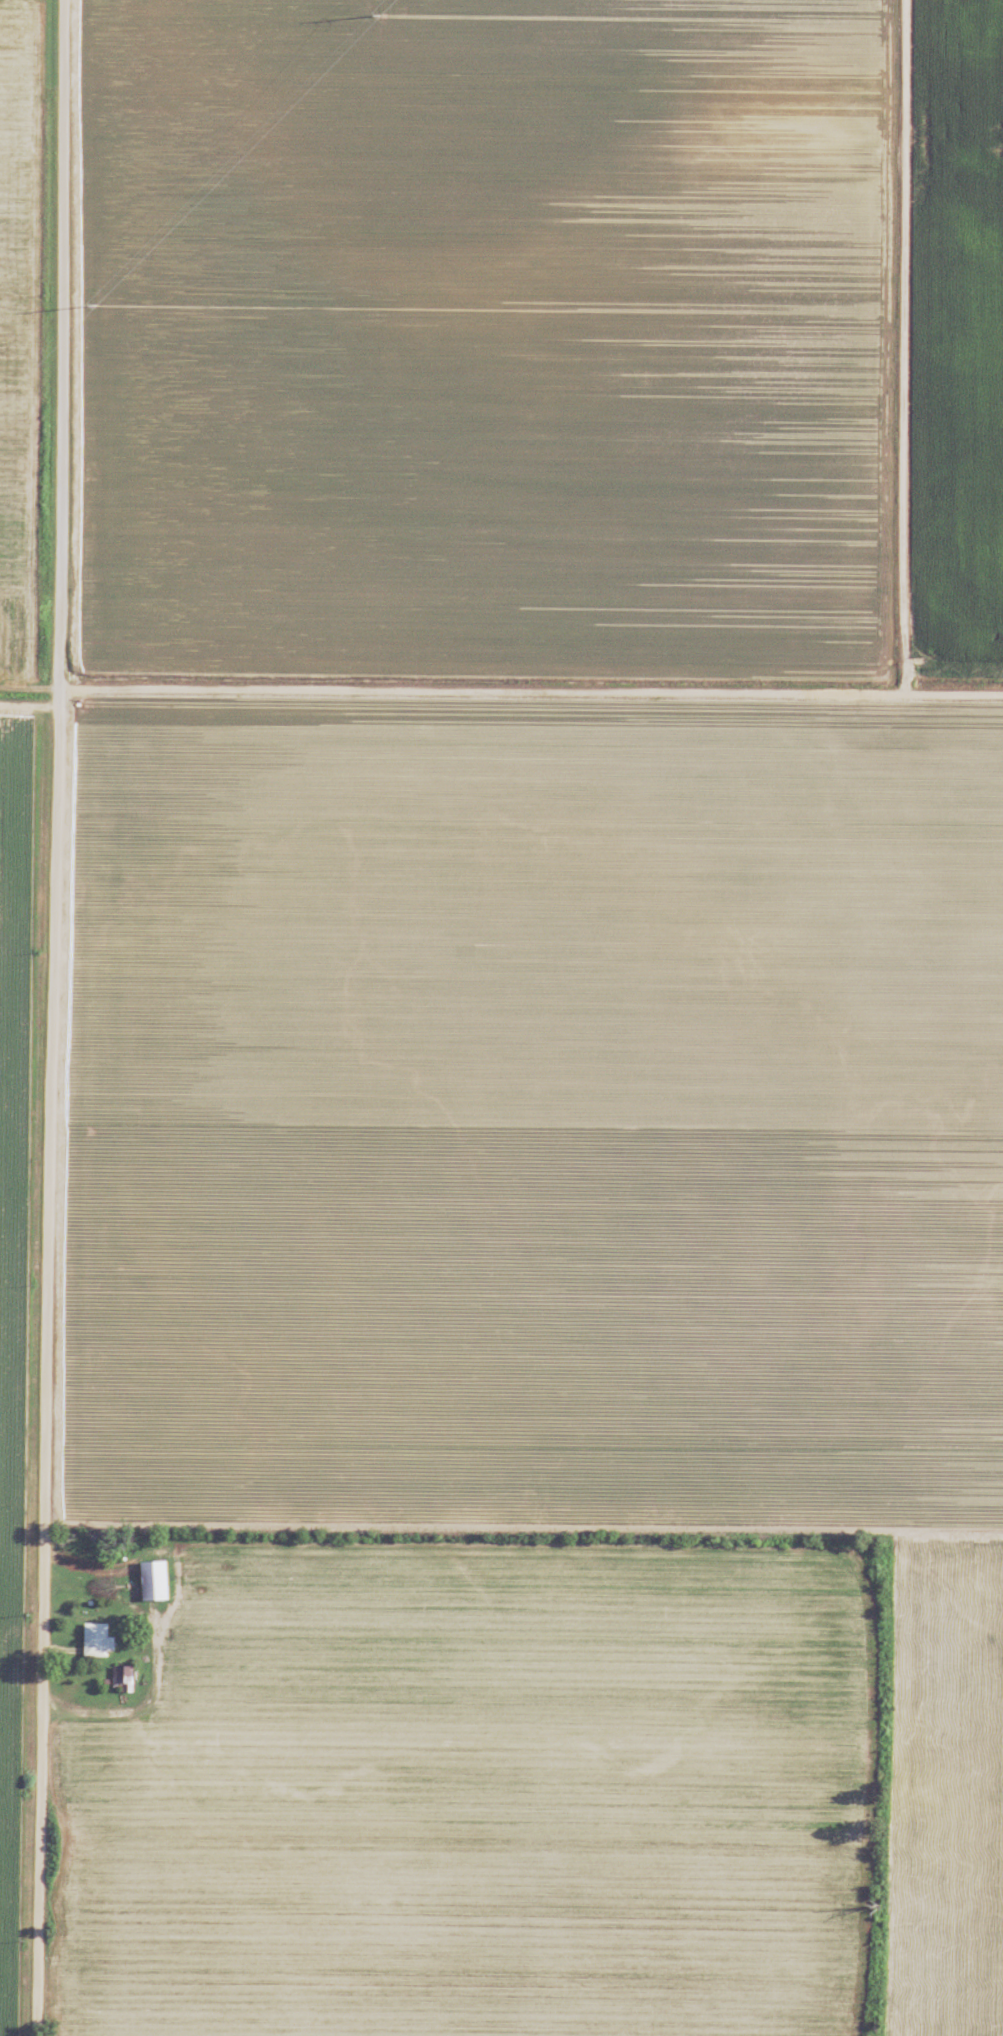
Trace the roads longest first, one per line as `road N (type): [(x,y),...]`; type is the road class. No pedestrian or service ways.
road 1 (residential): [(62,0),(43,2035)]

